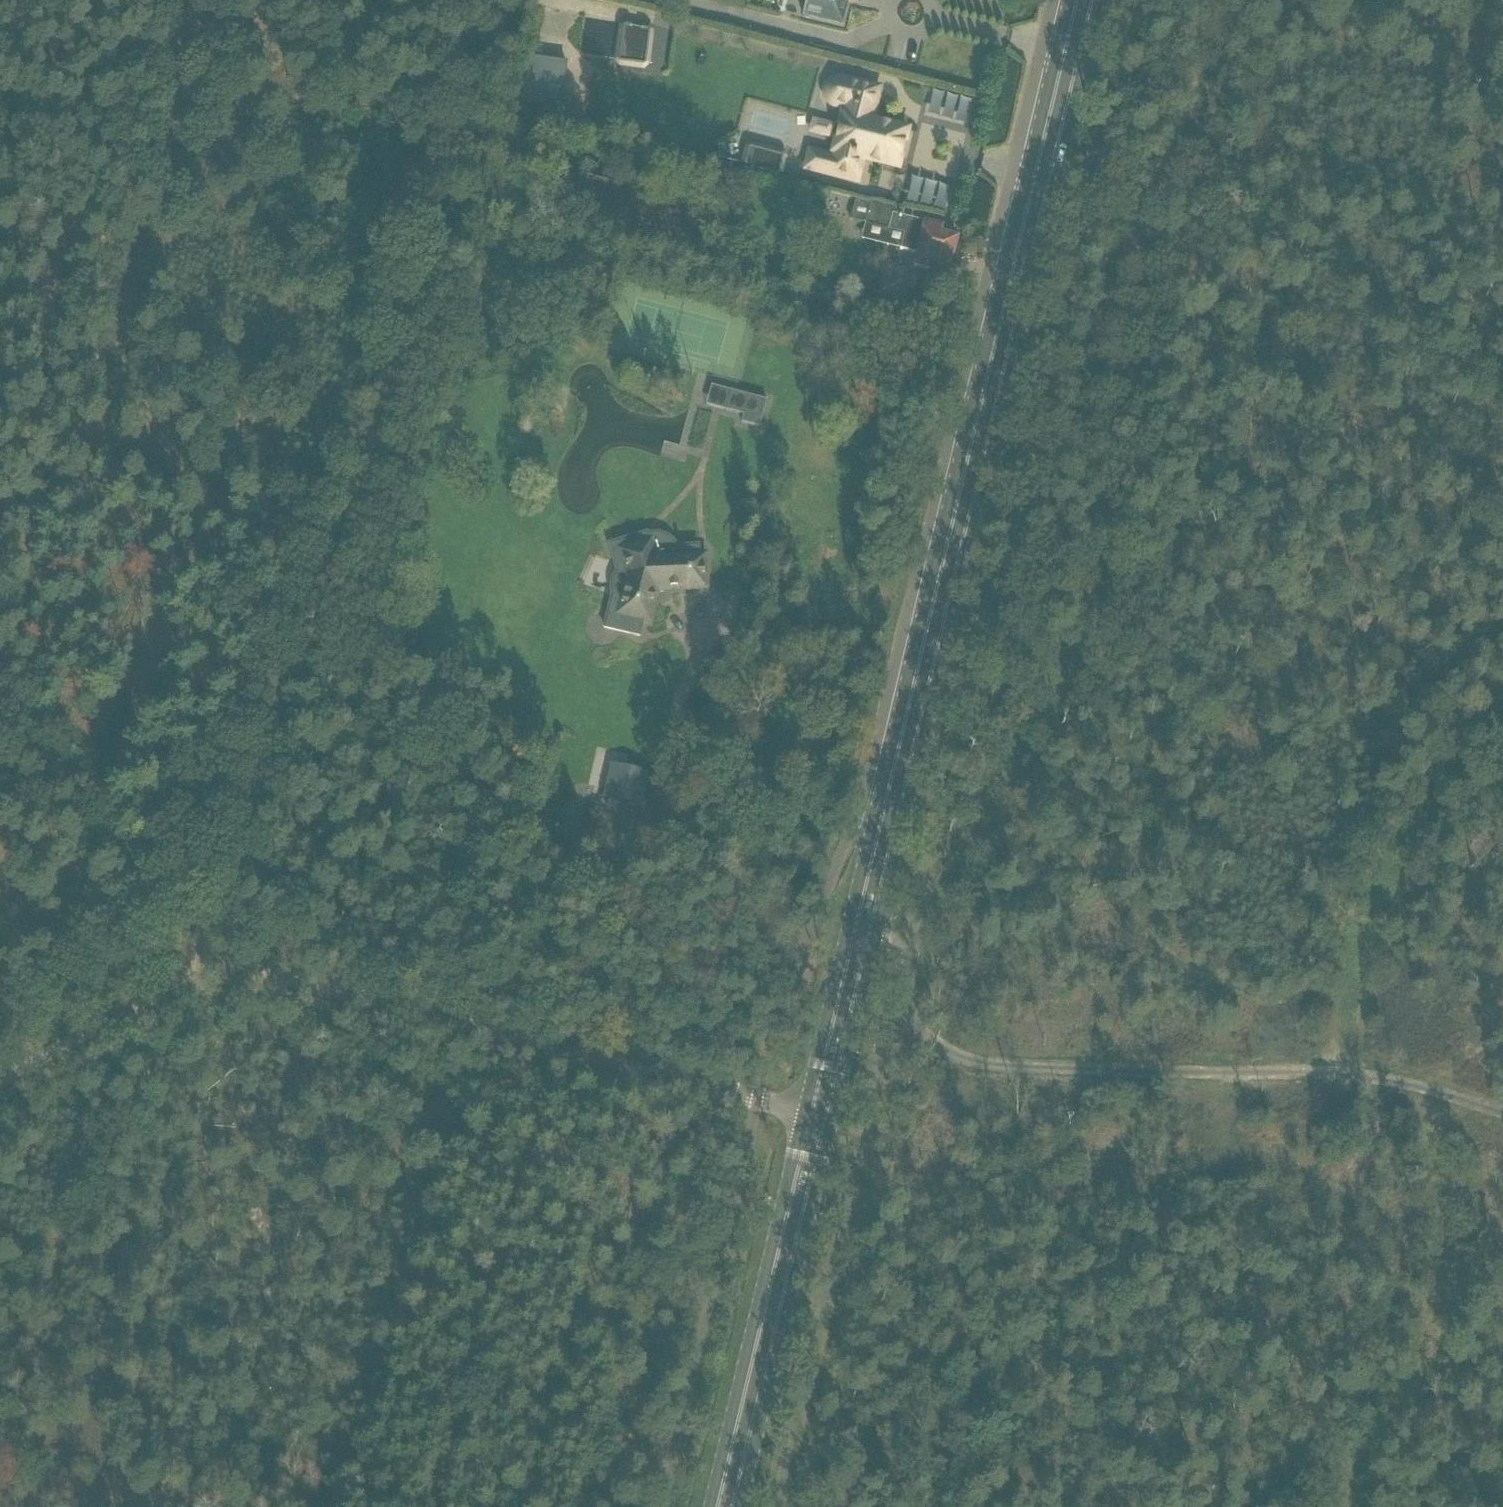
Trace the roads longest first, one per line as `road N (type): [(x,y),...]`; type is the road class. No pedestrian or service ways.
road 1 (secondary): [(819,1119),(1084,0)]
road 2 (track): [(499,0),(204,949)]
road 3 (track): [(0,524),(80,0)]
road 4 (track): [(707,1087),(214,964)]
road 5 (secondary): [(724,1506),(819,1119)]
road 6 (track): [(0,699),(74,775),(204,949)]
road 7 (track): [(214,964),(0,1080)]

